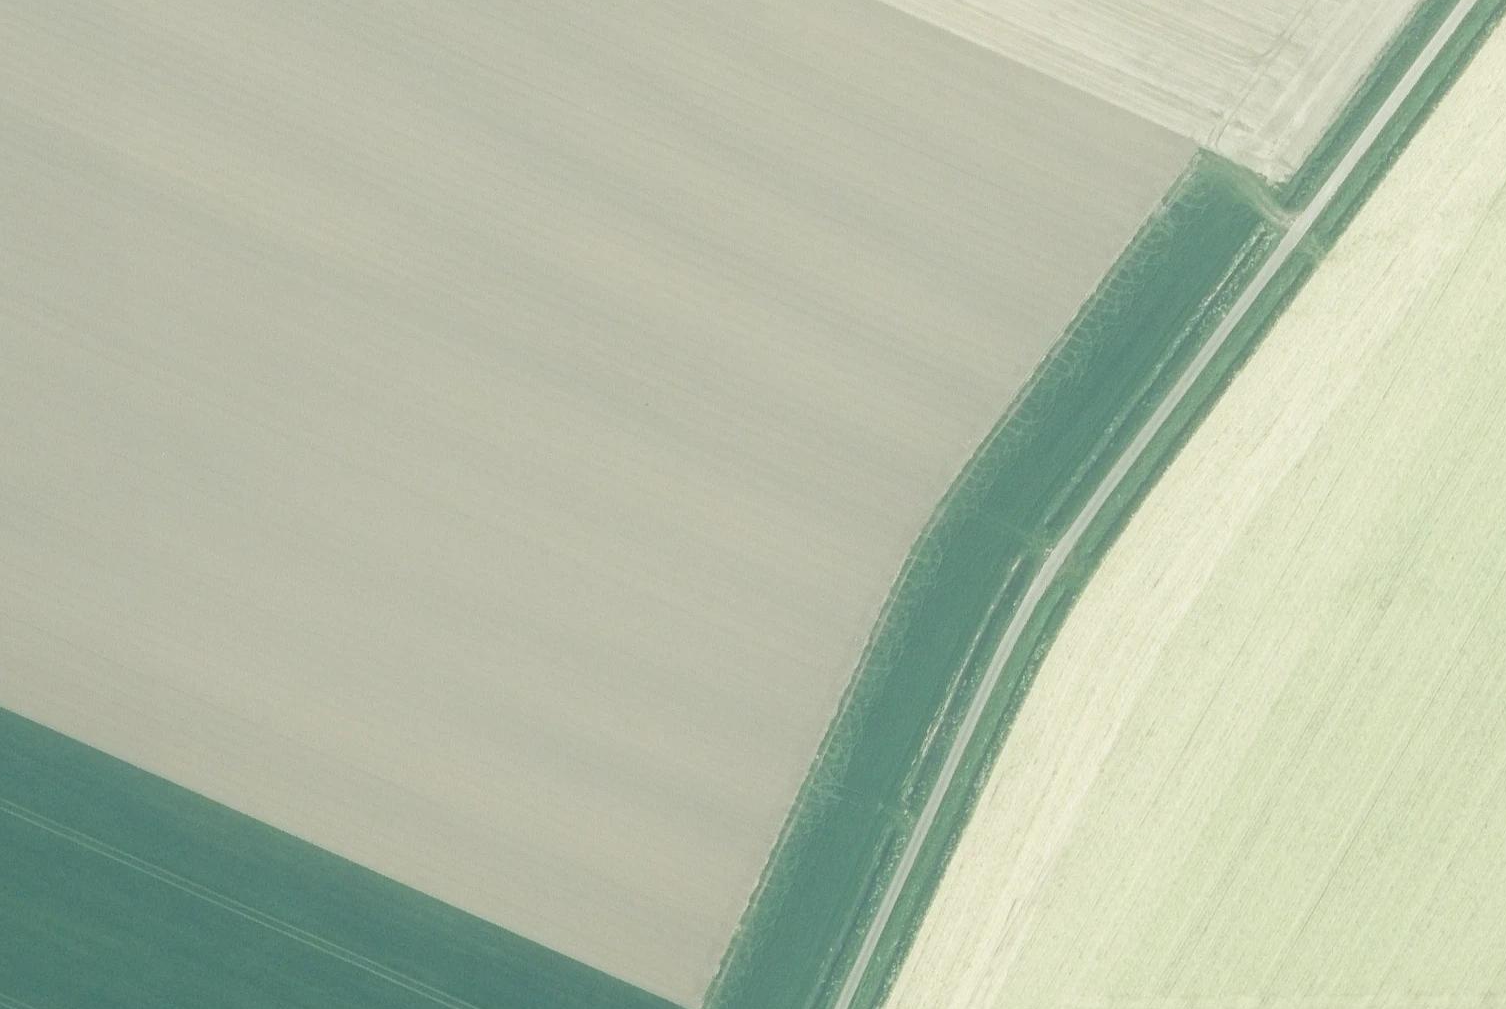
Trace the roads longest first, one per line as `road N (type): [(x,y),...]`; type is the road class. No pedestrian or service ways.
road 1 (unclassified): [(839,1008),(1039,579),(1466,0)]

